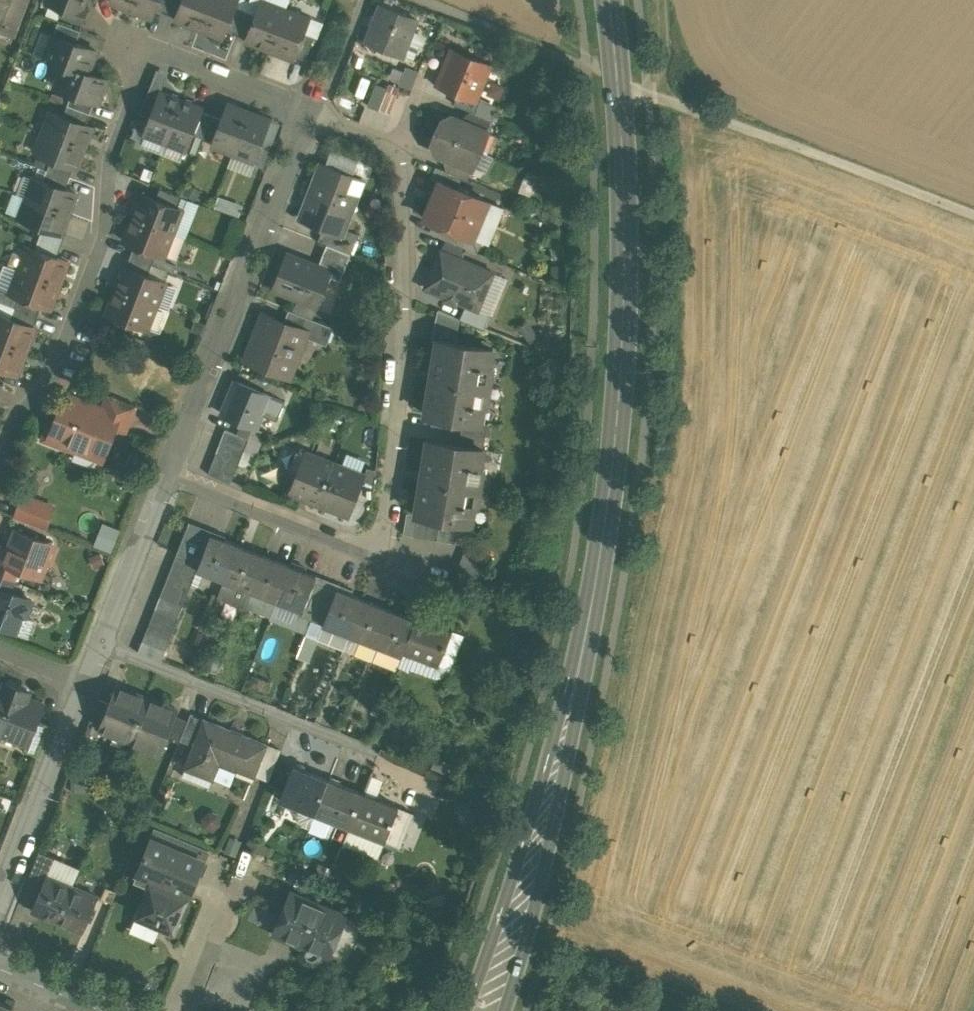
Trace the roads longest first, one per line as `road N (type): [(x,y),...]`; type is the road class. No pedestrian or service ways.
road 1 (residential): [(175,477),(383,562),(401,352),(402,166),(398,147),(313,116)]
road 2 (secondary): [(593,596),(625,297),(626,160),(610,0)]
road 3 (residential): [(154,49),(108,173),(104,243),(49,386),(19,405),(0,455)]
road 4 (secondary): [(593,596),(466,1010)]
road 5 (secondary): [(506,1010),(538,908),(592,635),(593,596)]
road 6 (residential): [(175,477),(313,116)]
road 7 (track): [(618,81),(973,216)]
road 8 (residential): [(0,900),(86,681)]
road 9 (residential): [(86,681),(175,477)]
road 10 (residential): [(313,116),(154,49)]

